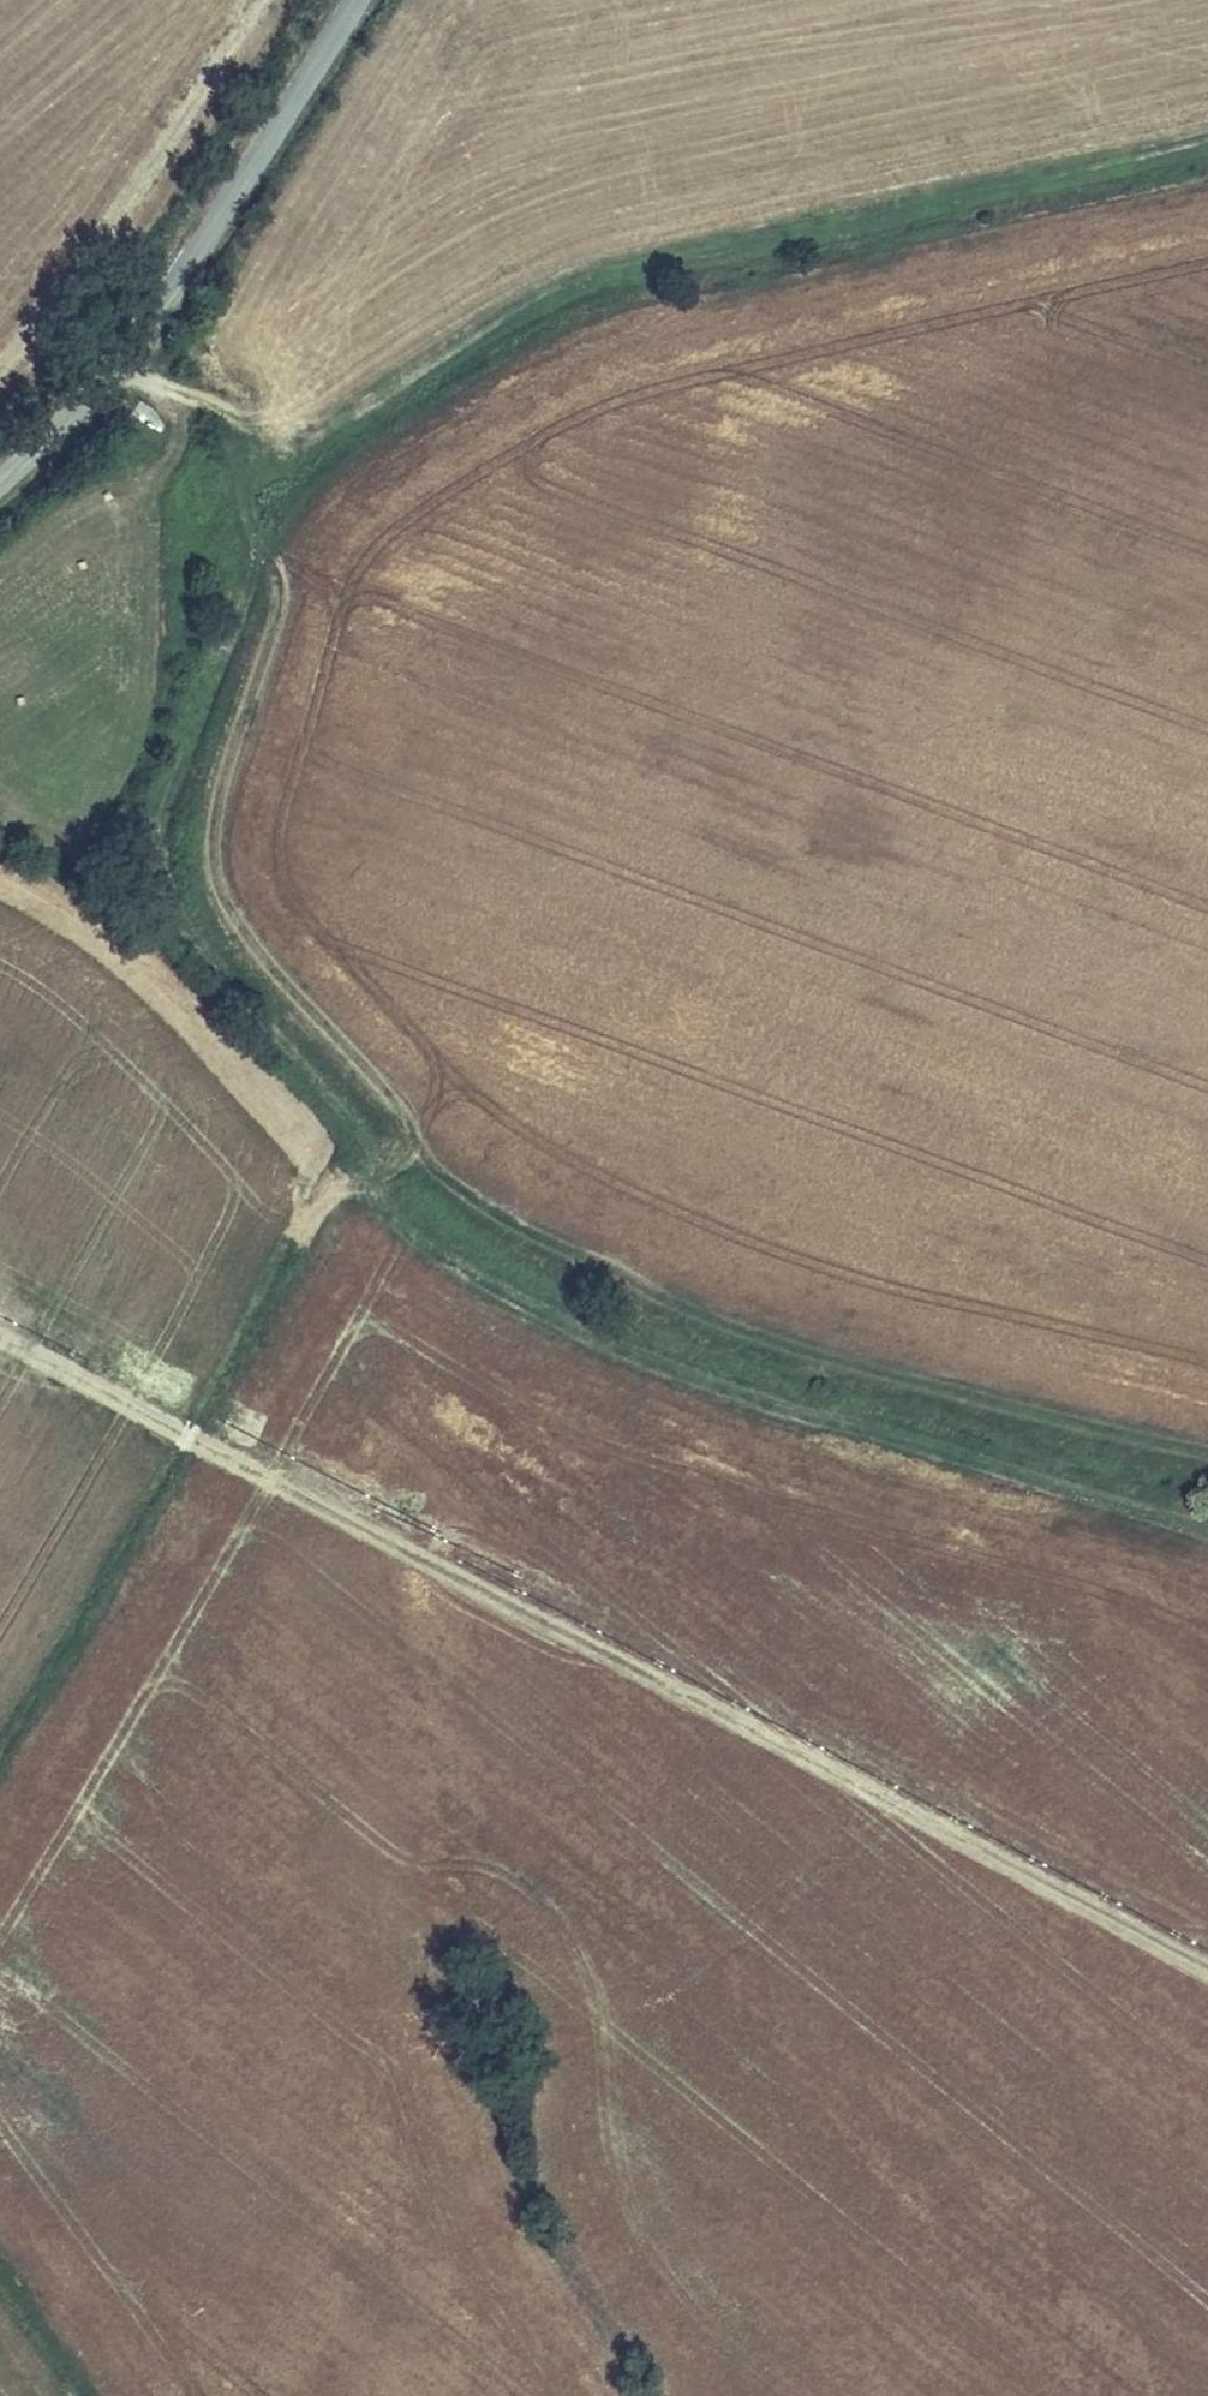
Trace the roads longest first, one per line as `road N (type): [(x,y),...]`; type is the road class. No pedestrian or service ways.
road 1 (tertiary): [(0,482),(129,356),(361,0)]

